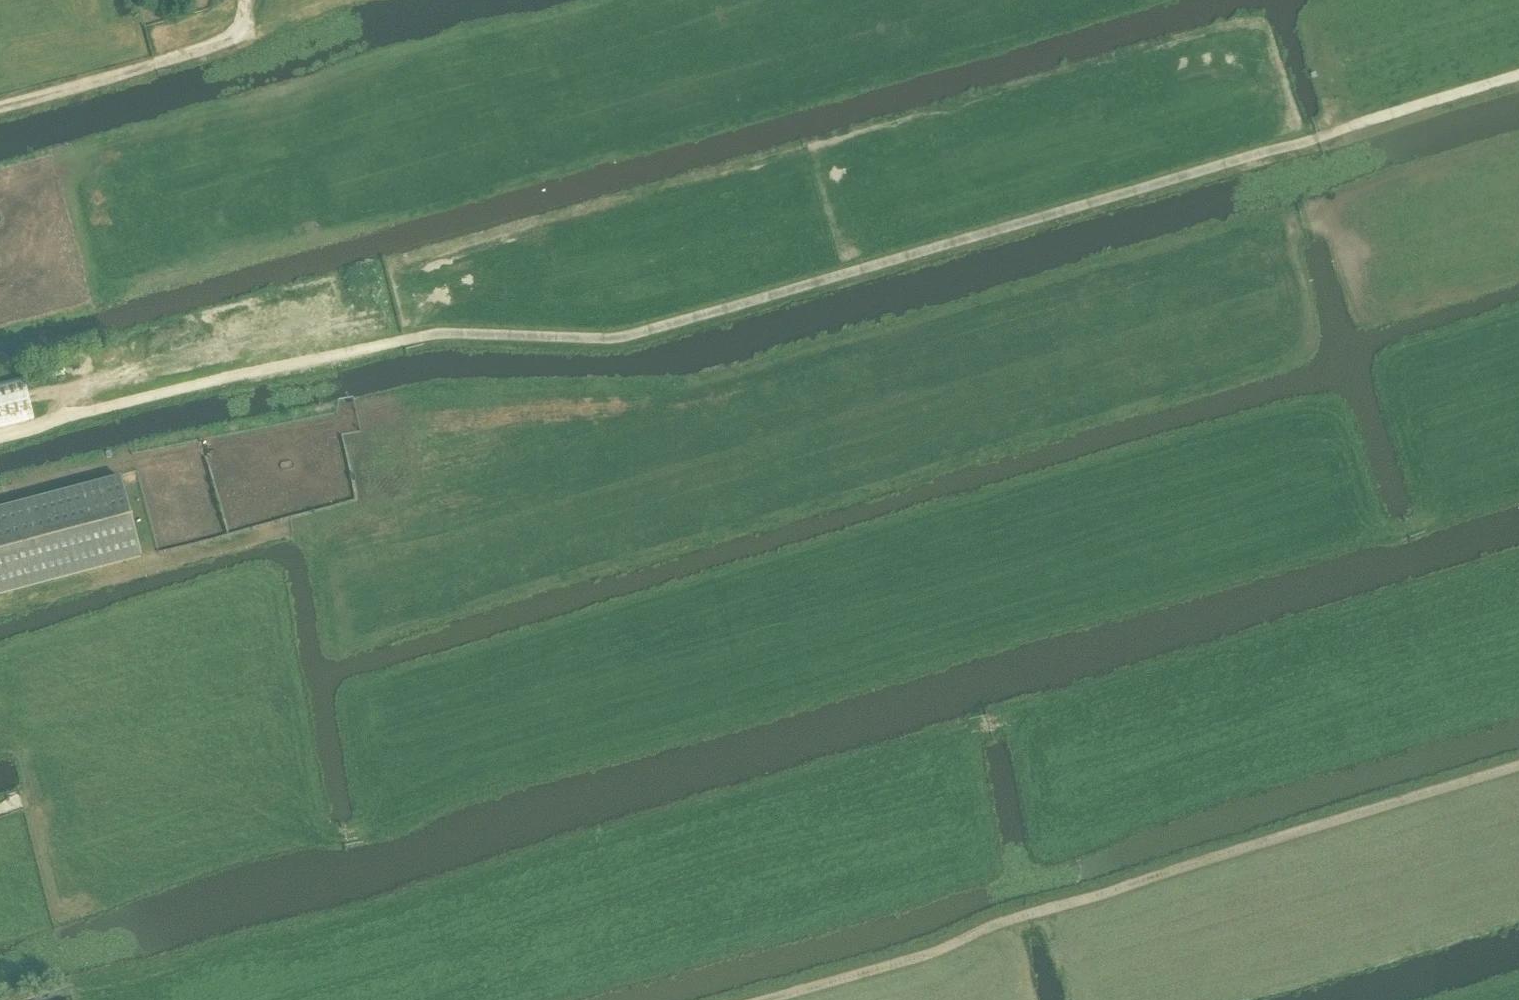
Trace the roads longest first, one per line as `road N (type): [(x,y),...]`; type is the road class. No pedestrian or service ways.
road 1 (track): [(401,339),(634,337),(1518,73)]
road 2 (track): [(760,999),(931,954),(995,926),(1518,766)]

